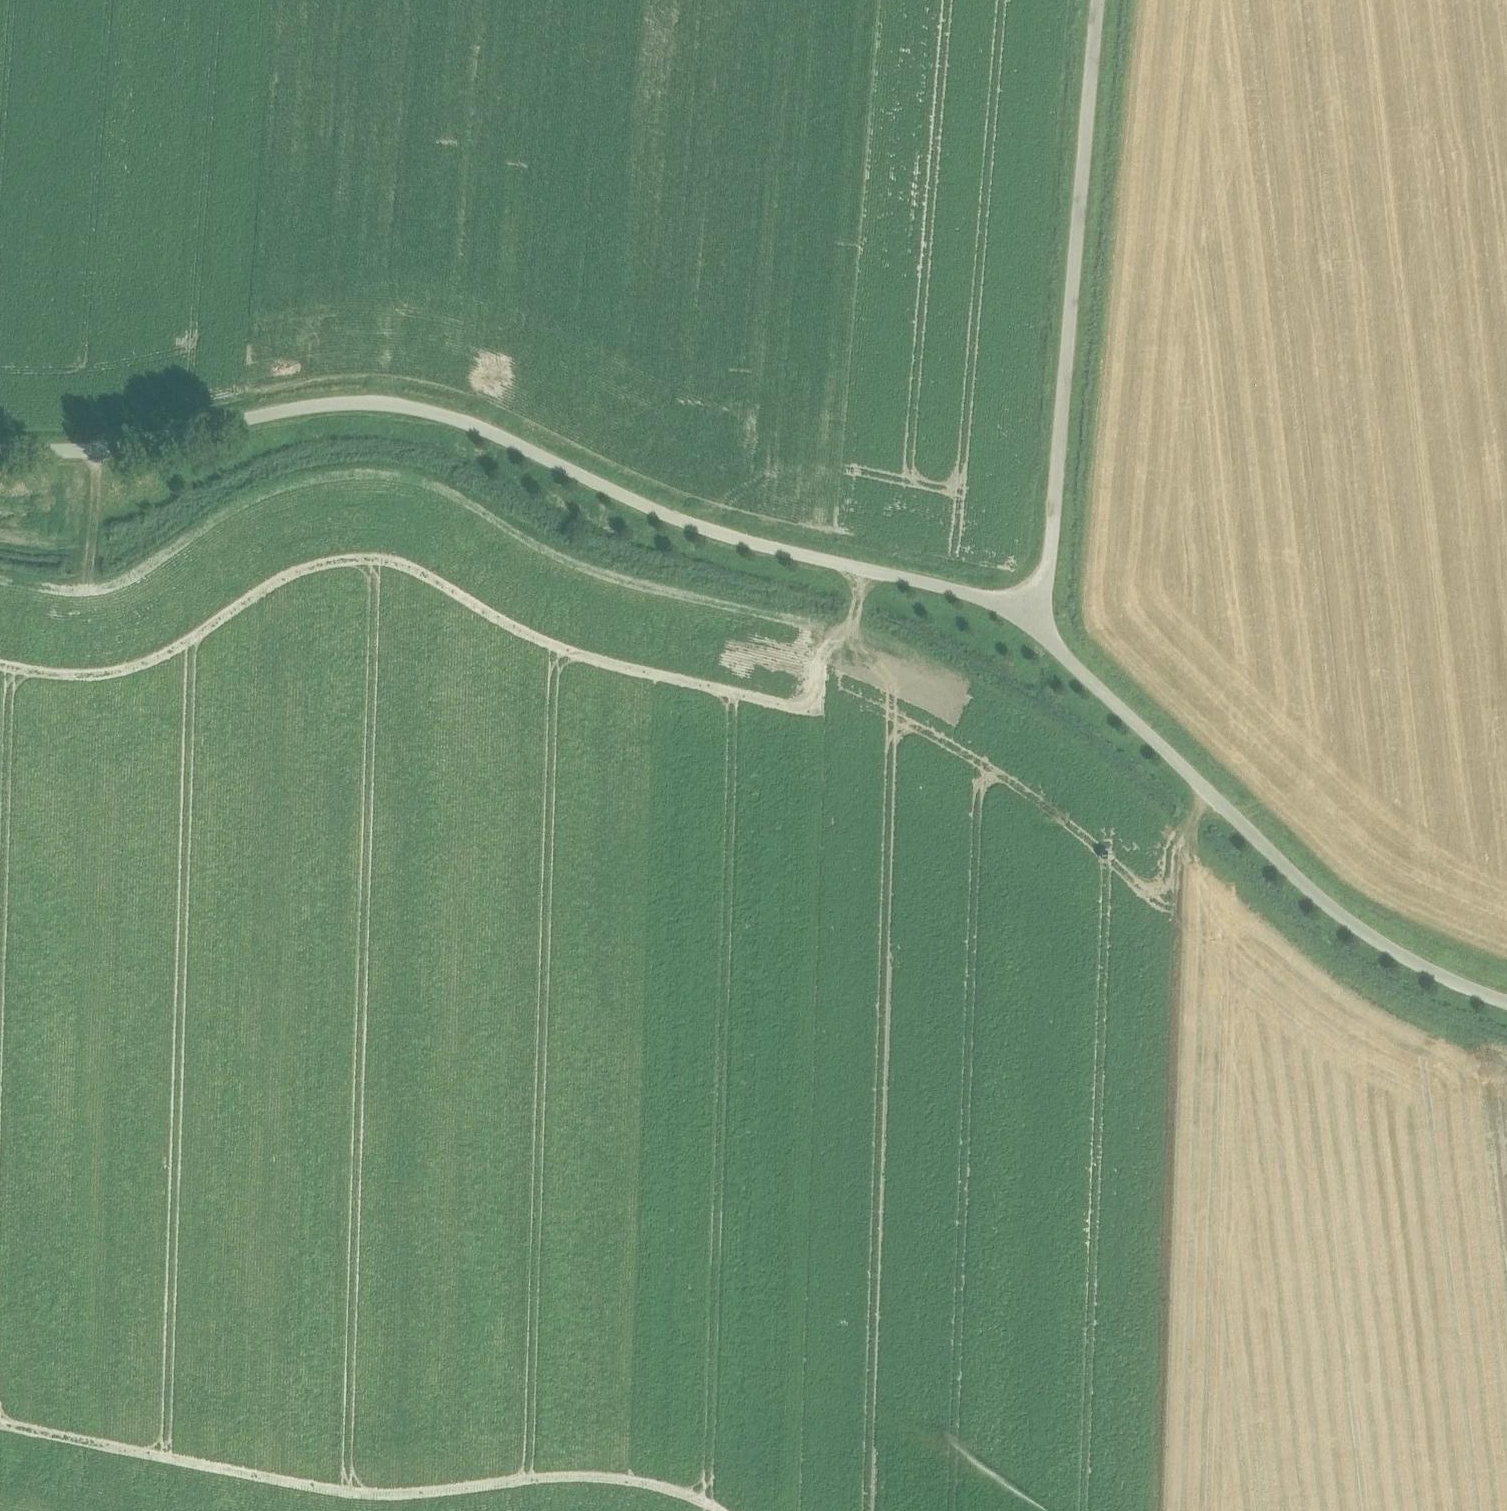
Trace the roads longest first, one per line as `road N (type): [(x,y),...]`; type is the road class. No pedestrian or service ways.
road 1 (unclassified): [(1025,620),(938,587),(681,521),(455,419),(405,406),(329,404),(139,443),(0,450)]
road 2 (unclassified): [(1025,620),(1052,542),(1098,0)]
road 3 (unclassified): [(1506,1003),(1393,951),(1319,899),(1025,620)]

